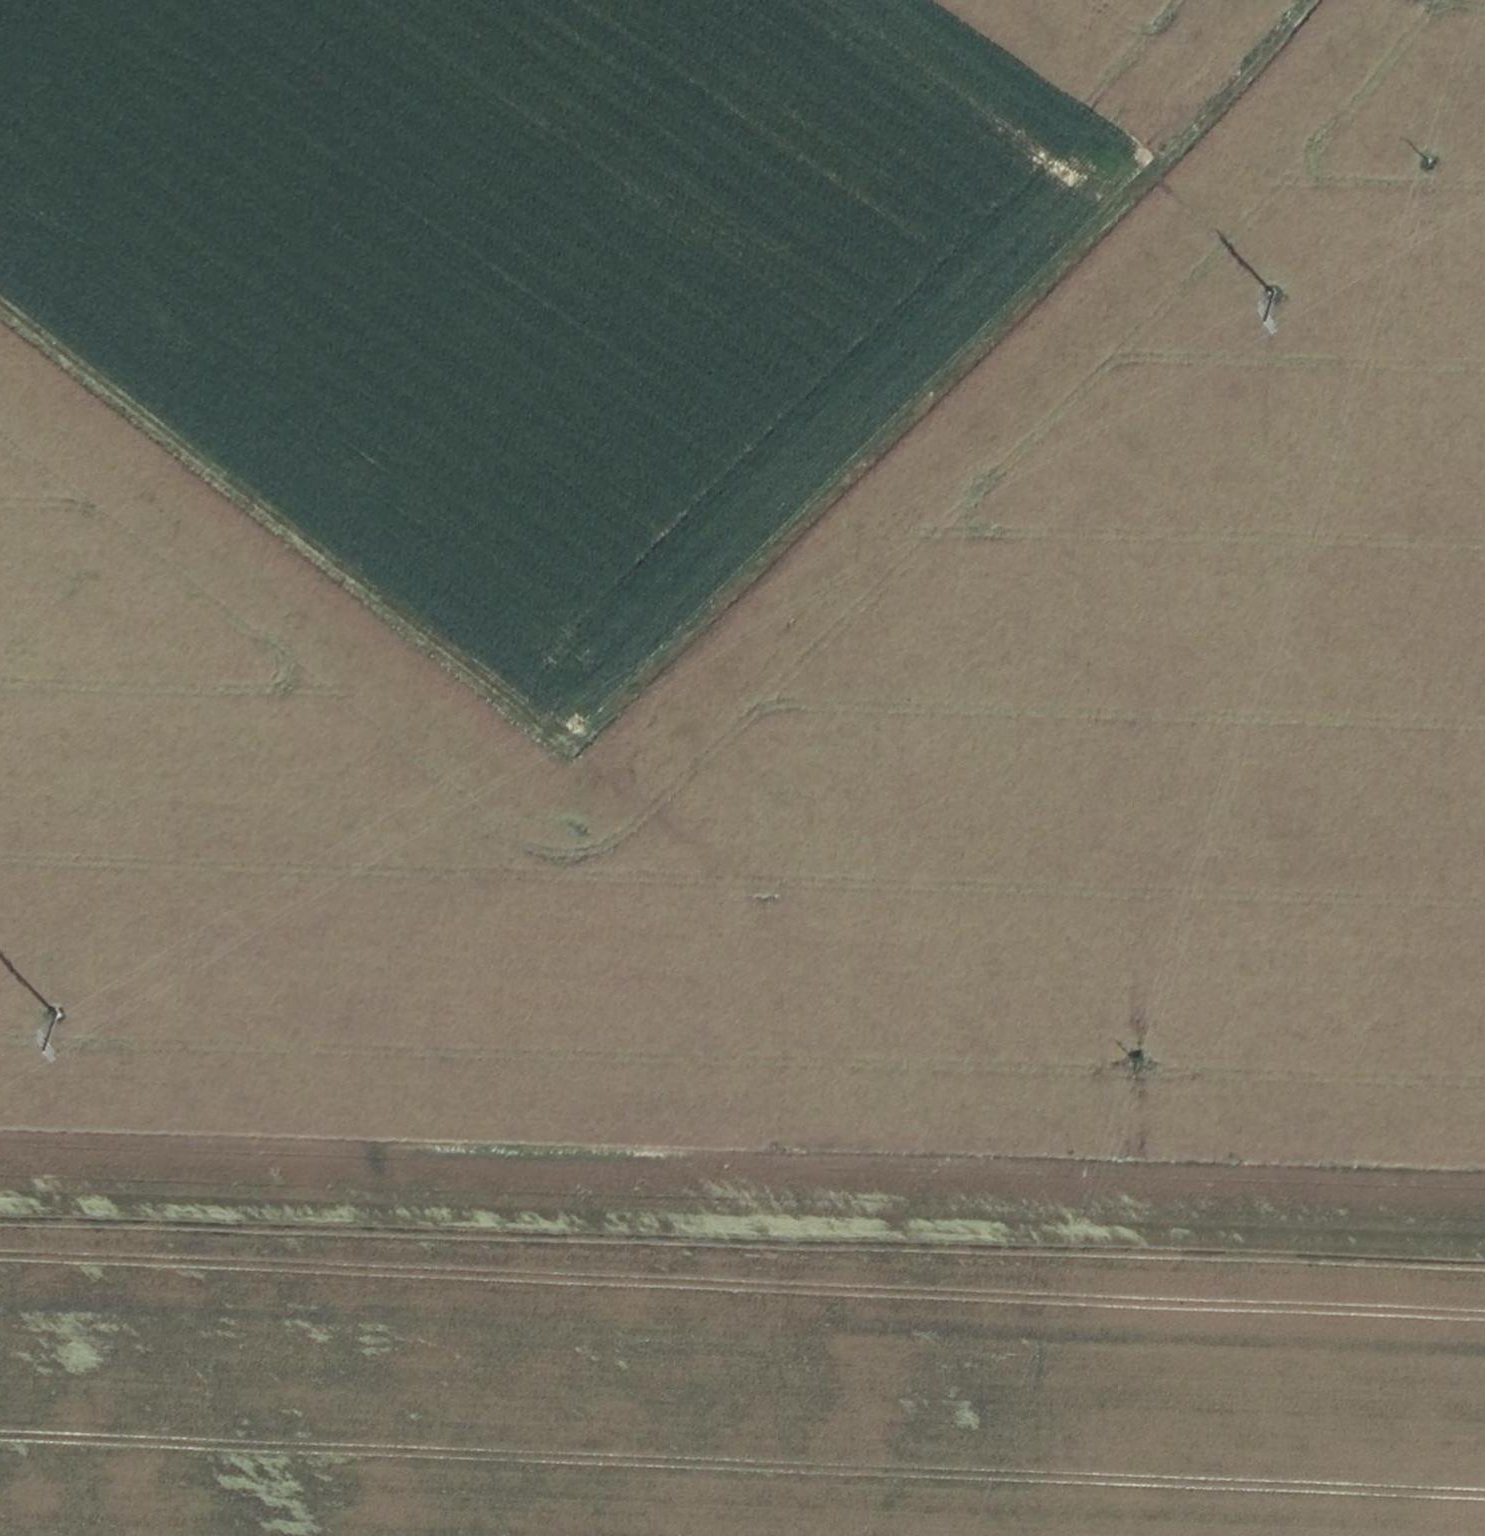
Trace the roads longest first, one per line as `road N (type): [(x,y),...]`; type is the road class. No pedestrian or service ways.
road 1 (track): [(0,290),(753,870)]

